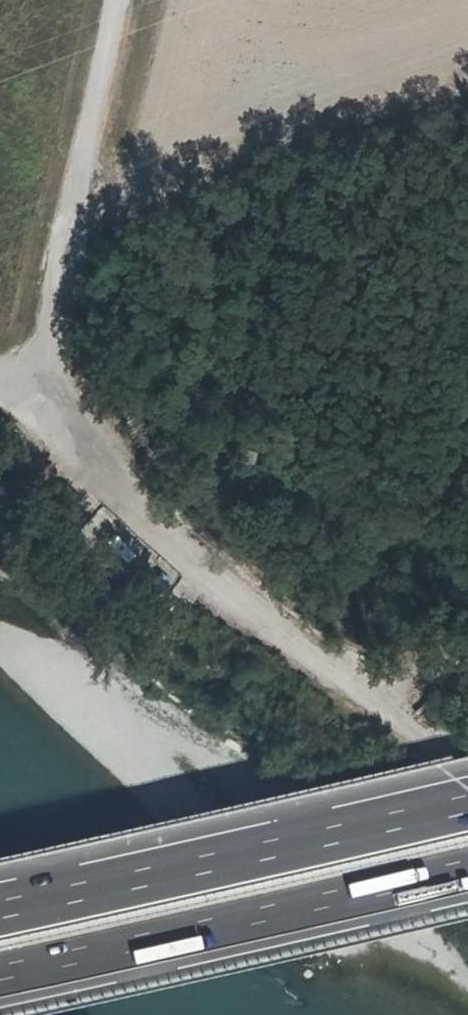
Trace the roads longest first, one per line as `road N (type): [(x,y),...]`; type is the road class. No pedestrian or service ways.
road 1 (track): [(0,385),(32,393),(135,515),(467,781)]
road 2 (motorway): [(0,982),(467,877)]
road 3 (motorway): [(467,805),(0,907)]
road 4 (track): [(121,0),(55,240),(44,314),(47,361),(32,393)]

